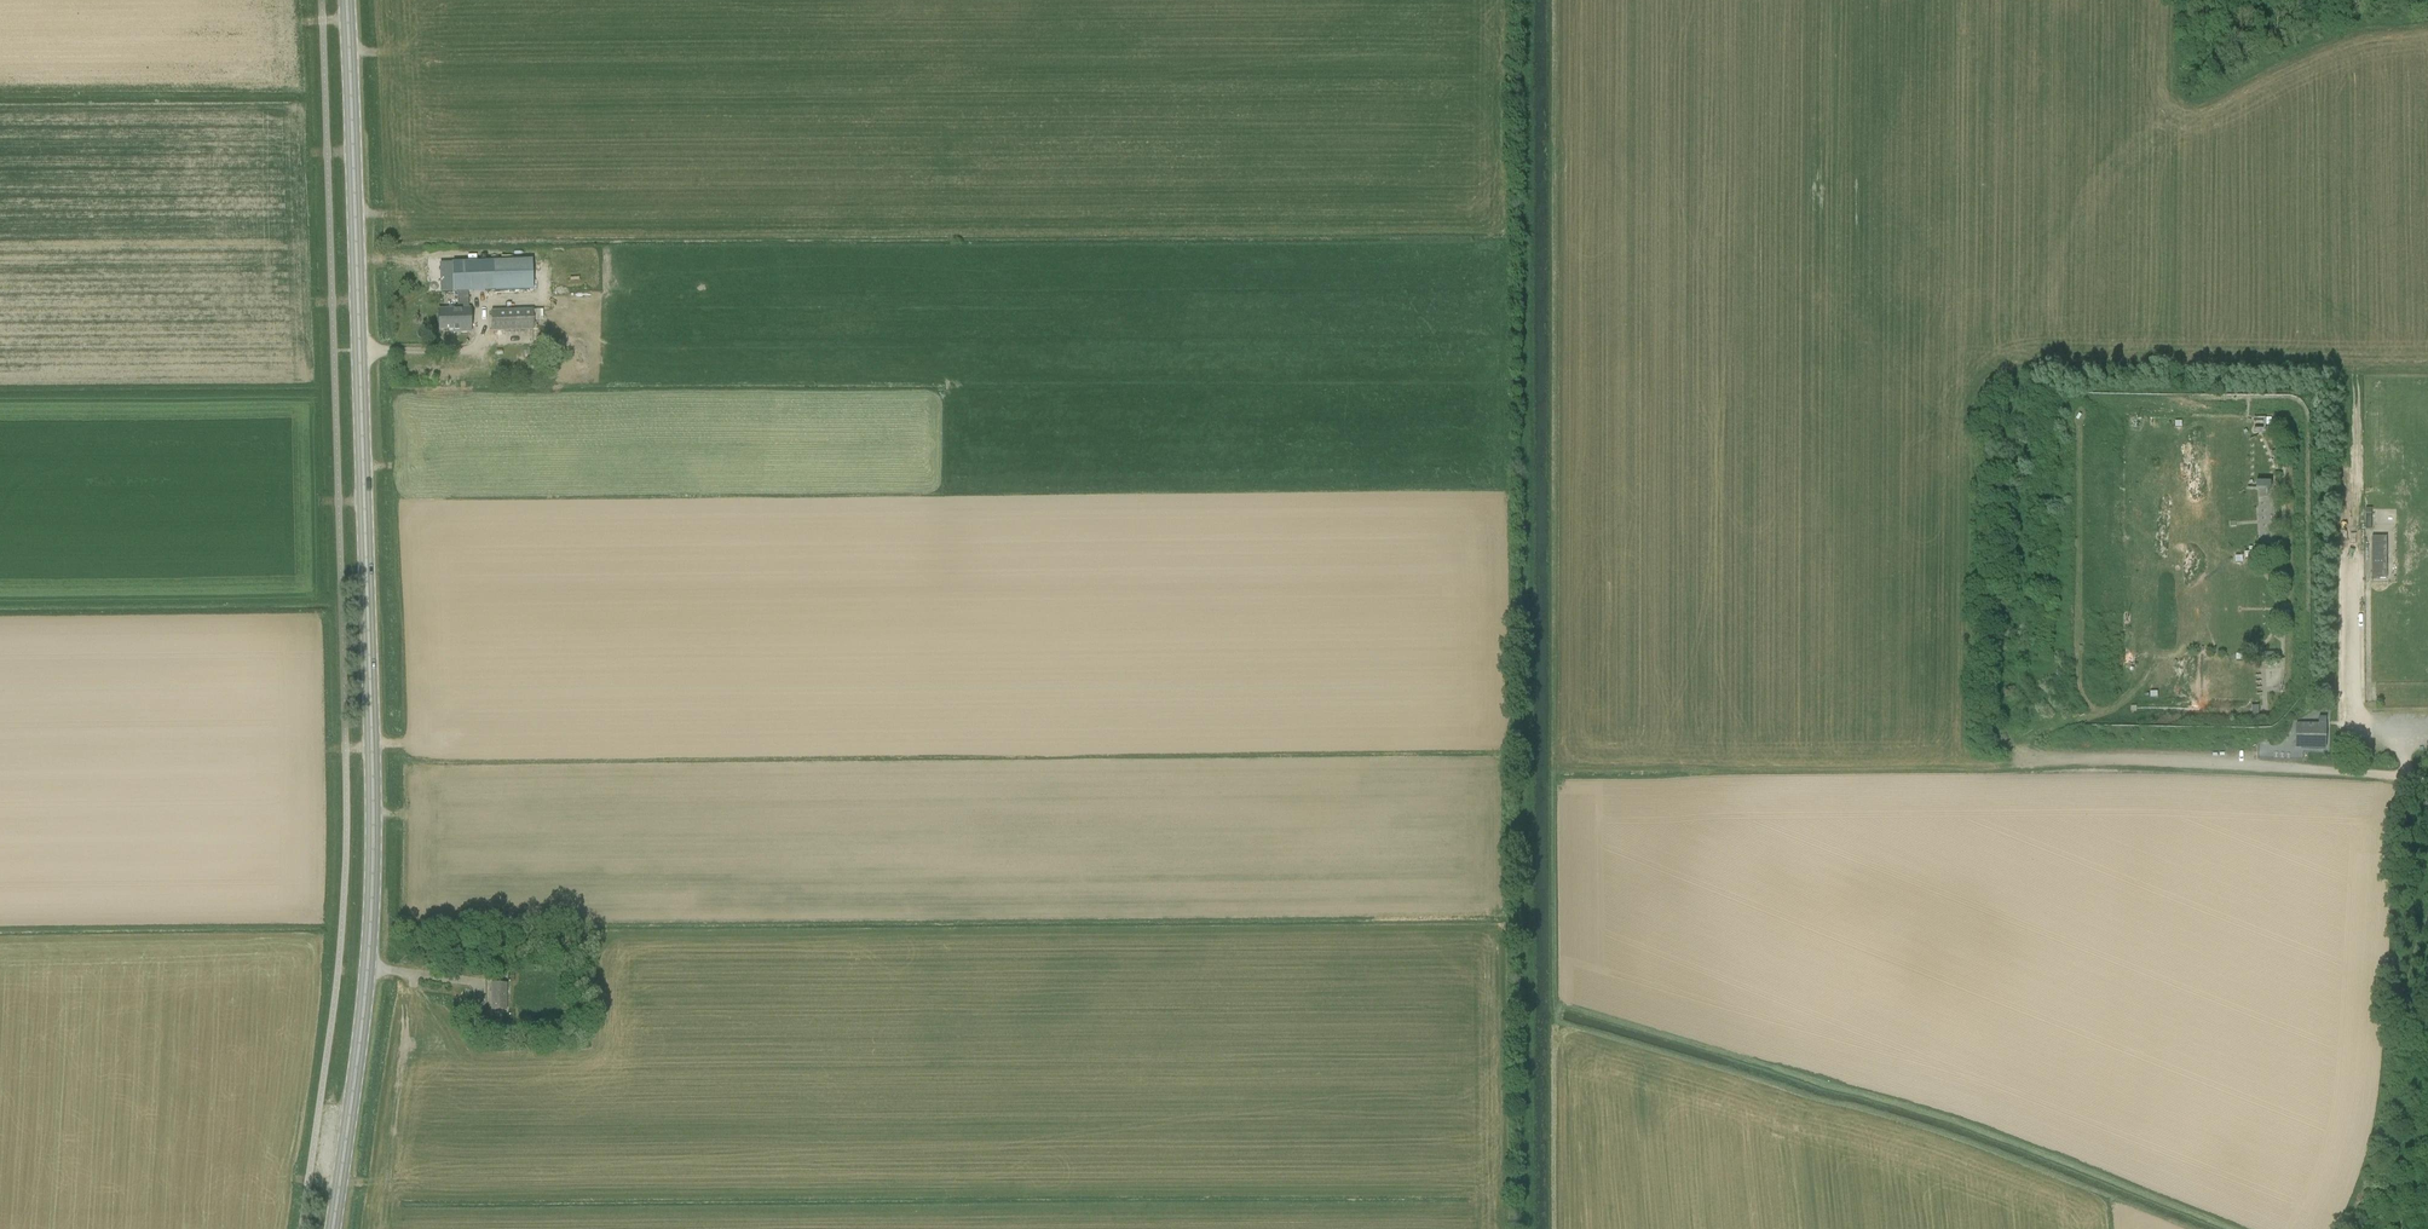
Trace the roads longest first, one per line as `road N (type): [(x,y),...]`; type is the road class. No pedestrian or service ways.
road 1 (primary): [(337,1228),(371,996),(377,838),(349,0)]
road 2 (track): [(2009,759),(2328,766),(2427,779)]

